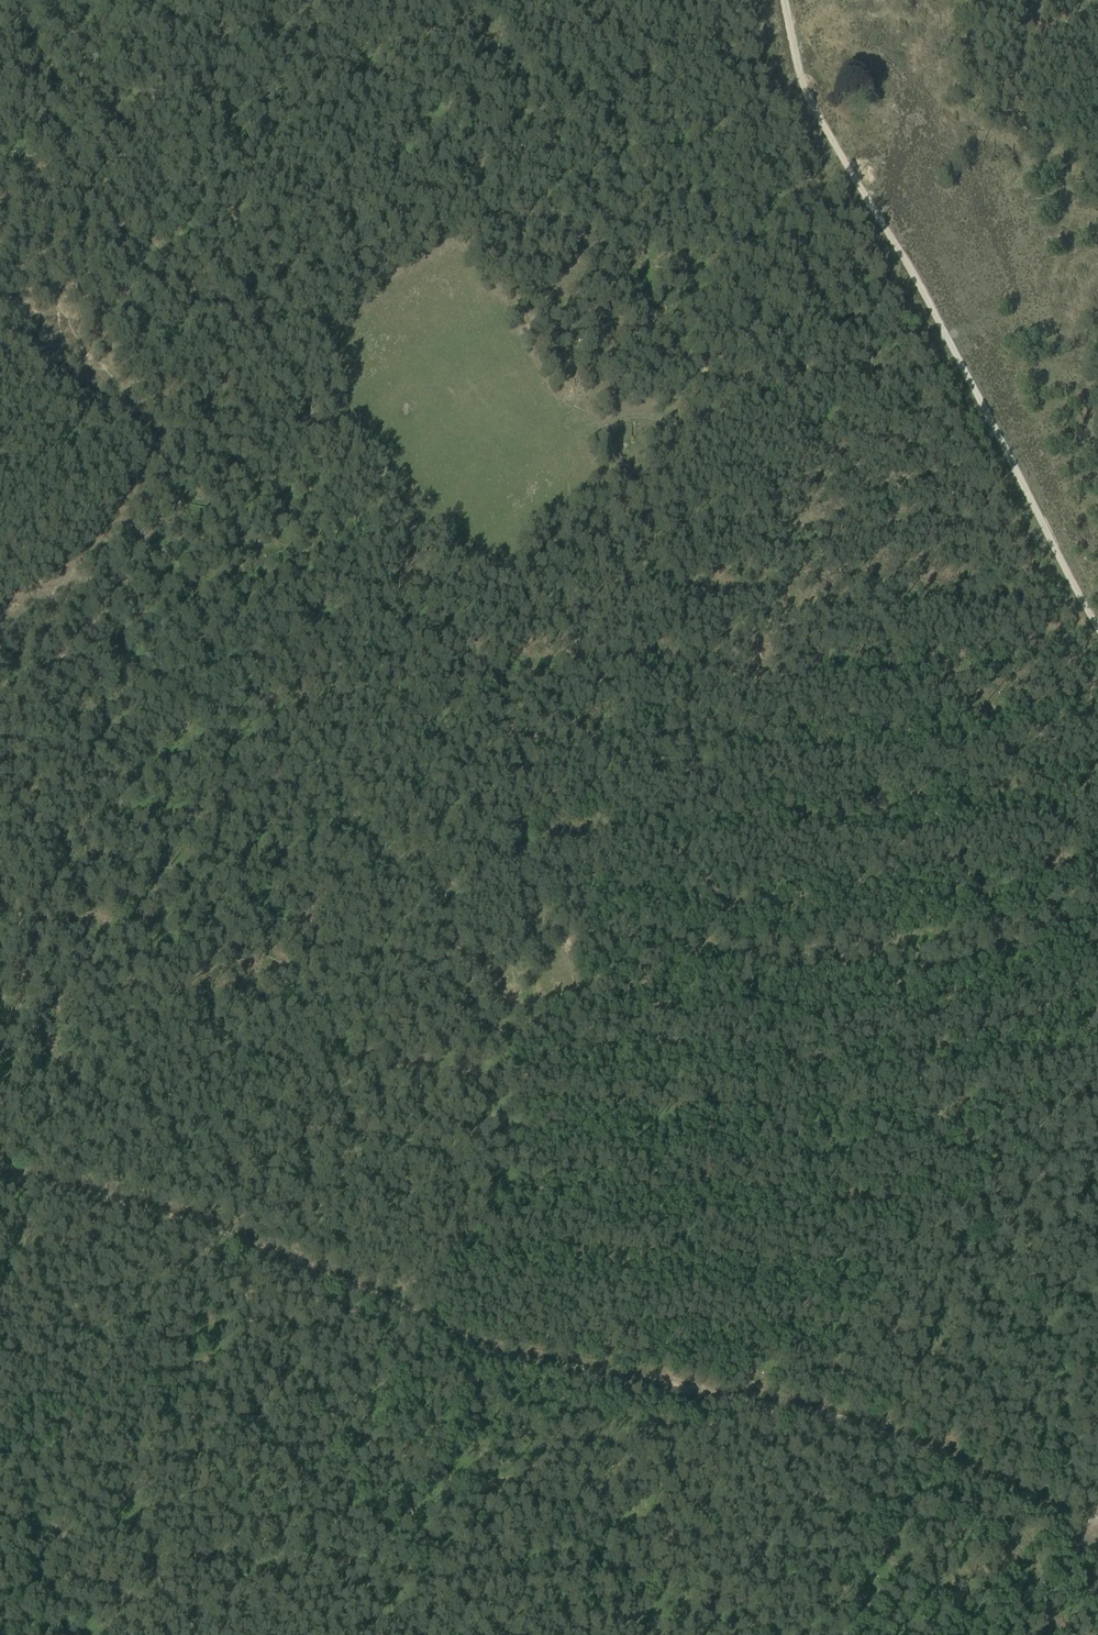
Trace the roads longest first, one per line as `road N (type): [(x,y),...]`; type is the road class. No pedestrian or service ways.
road 1 (track): [(1097,1516),(1067,1513),(857,1420),(478,1342),(249,1243),(0,1165)]
road 2 (track): [(1097,628),(933,311),(810,102),(783,0)]

